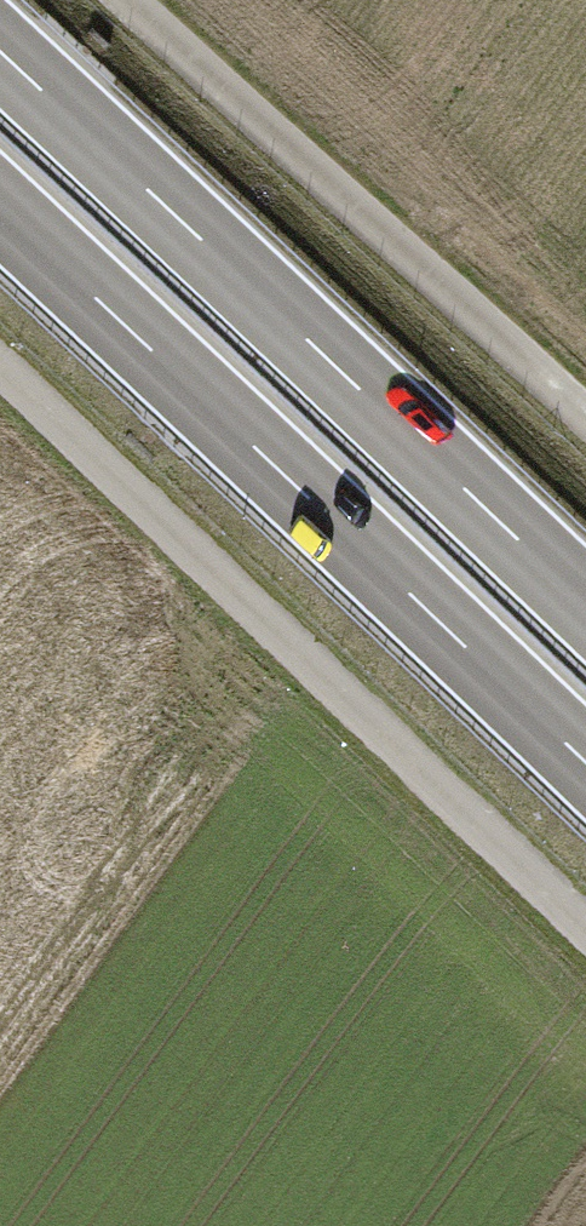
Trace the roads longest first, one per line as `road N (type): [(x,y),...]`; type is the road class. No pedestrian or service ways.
road 1 (track): [(585,929),(0,371)]
road 2 (trunk): [(0,208),(585,762)]
road 3 (trunk): [(585,603),(0,52)]
road 4 (track): [(585,414),(133,0)]

